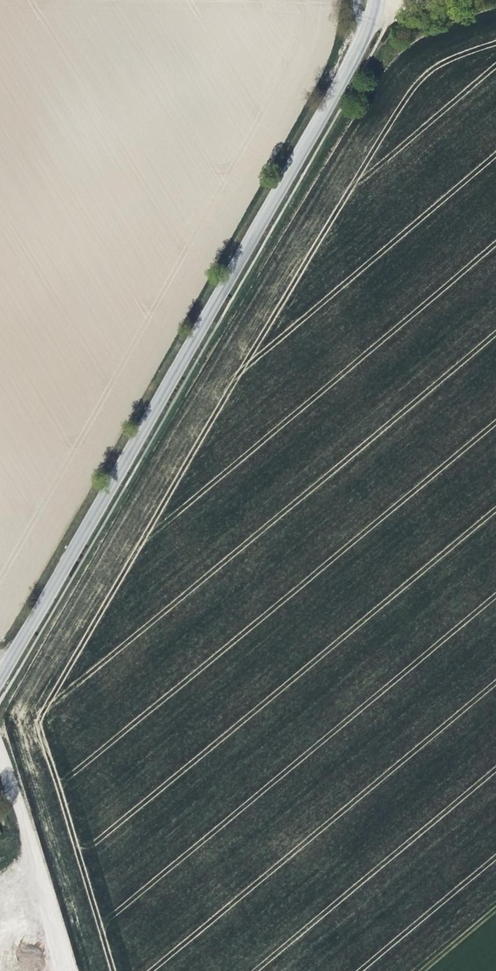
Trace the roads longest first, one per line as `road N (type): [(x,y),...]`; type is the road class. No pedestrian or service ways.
road 1 (tertiary): [(0,678),(329,99),(372,0)]
road 2 (track): [(66,970),(0,752)]

